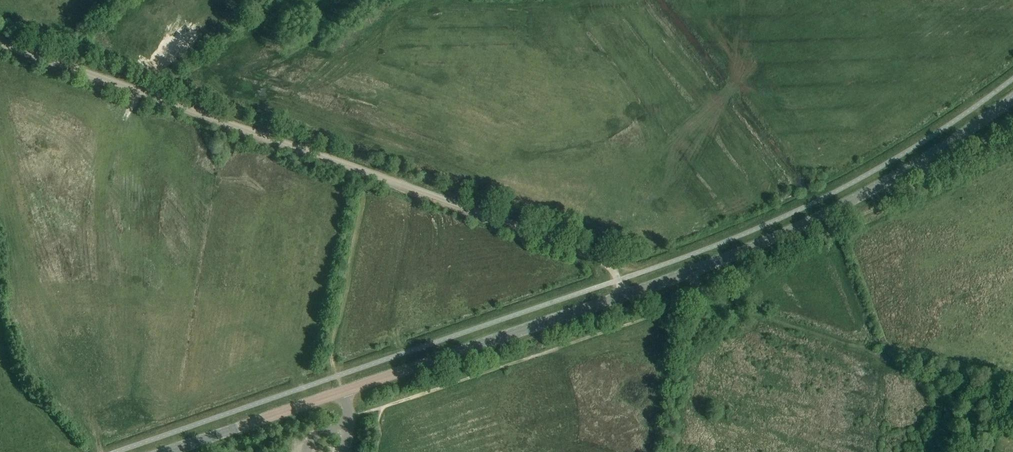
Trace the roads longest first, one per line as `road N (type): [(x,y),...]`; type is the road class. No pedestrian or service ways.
road 1 (tertiary): [(168,451),(692,272),(918,163)]
road 2 (track): [(0,42),(367,173)]
road 3 (track): [(1012,402),(736,307),(702,289),(692,272)]
road 4 (track): [(367,173),(604,260),(625,295)]

